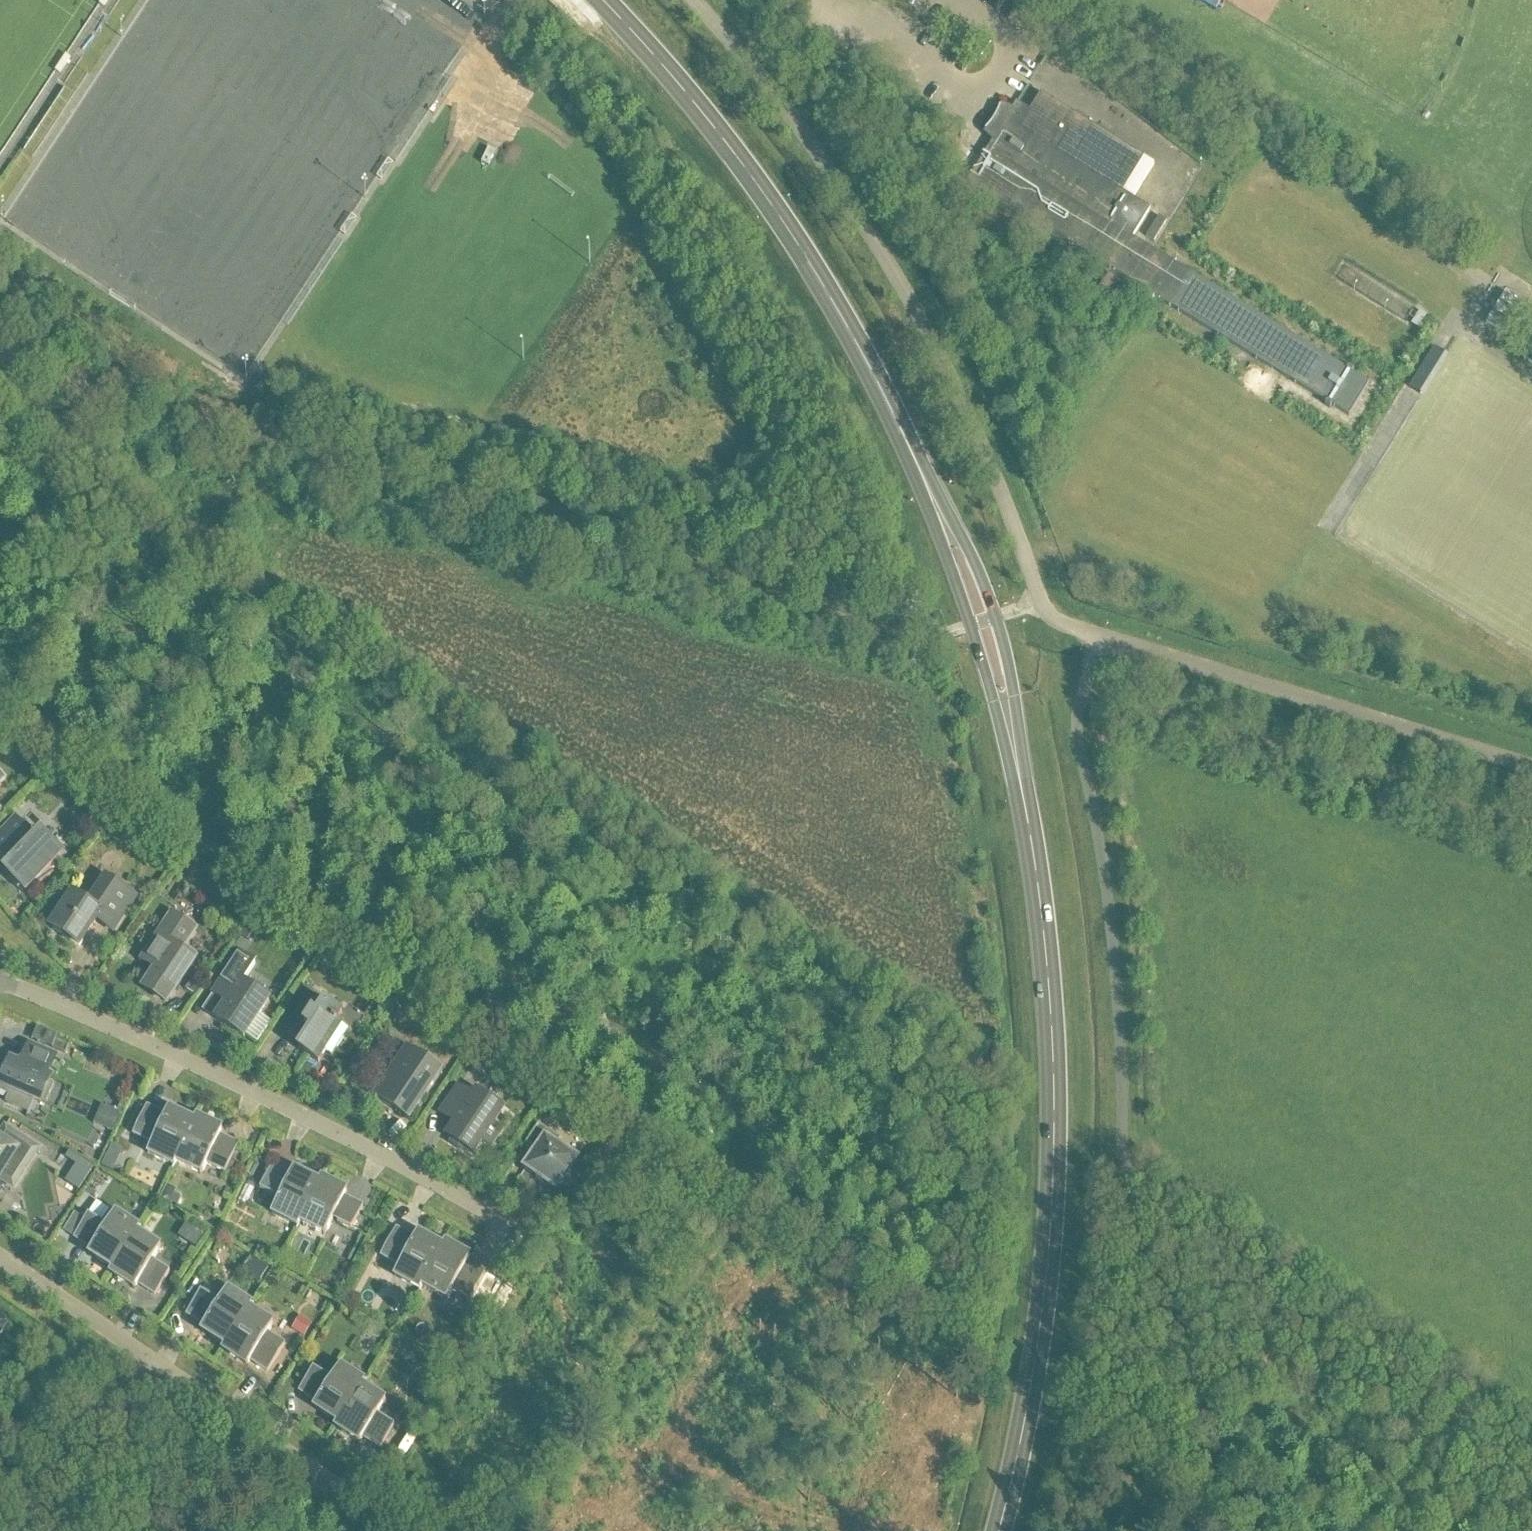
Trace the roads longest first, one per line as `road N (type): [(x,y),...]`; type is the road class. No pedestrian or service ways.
road 1 (unclassified): [(691,0),(782,109),(917,317),(981,445),(1046,613),(1101,639)]
road 2 (secondary): [(1023,795),(1049,983),(1052,1225),(1033,1387),(1000,1530)]
road 3 (secondary): [(601,0),(748,175),(856,339),(924,480)]
road 4 (residential): [(0,987),(197,1067),(519,1233)]
road 5 (secondary): [(1023,795),(1013,695),(995,619),(924,480)]
road 6 (secondary): [(924,480),(1023,795)]
road 7 (residential): [(161,1371),(353,1498)]
road 8 (residential): [(161,1371),(99,1426),(27,1530)]
road 9 (residential): [(0,1258),(161,1371)]

